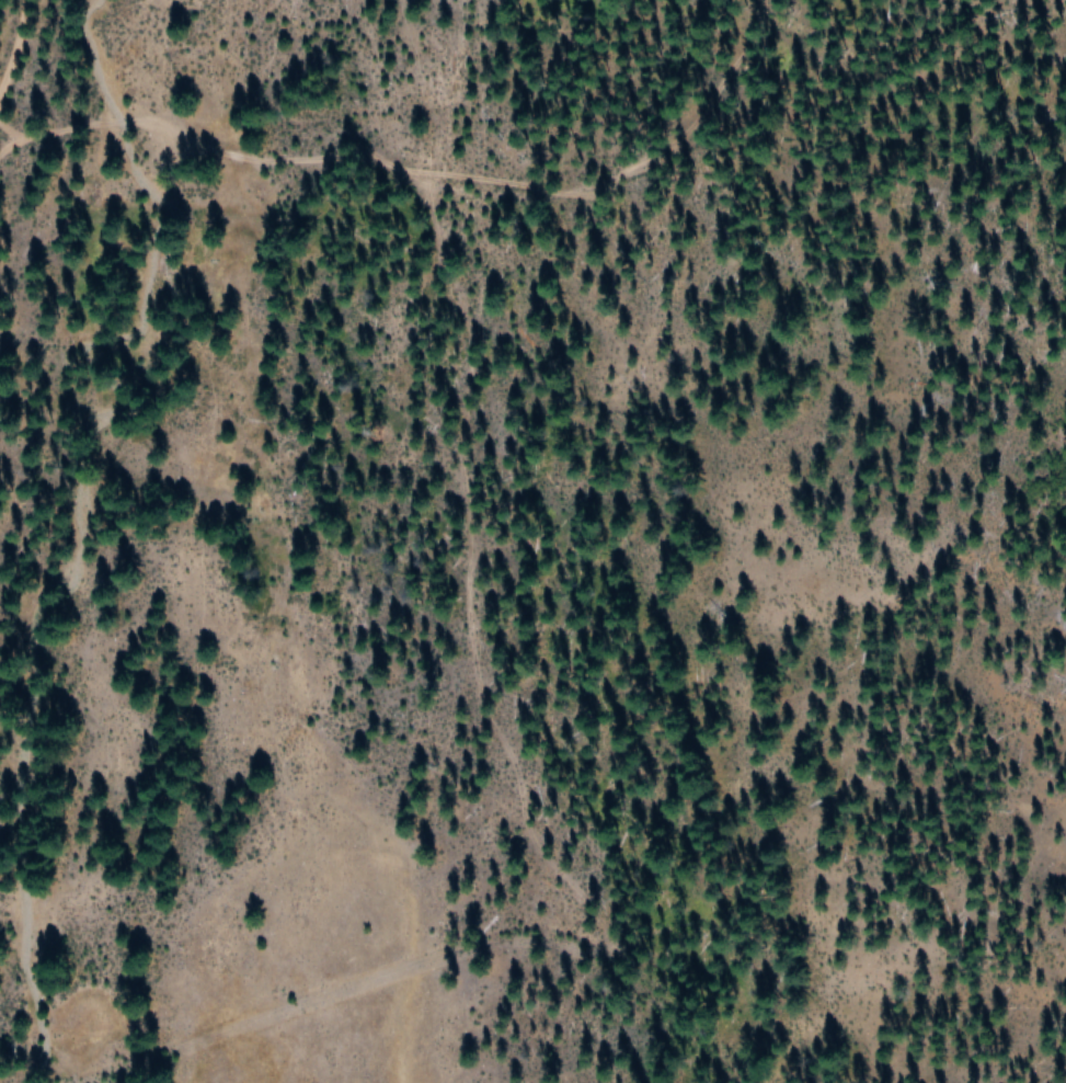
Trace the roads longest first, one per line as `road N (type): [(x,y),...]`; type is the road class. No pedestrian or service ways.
road 1 (track): [(750,0),(738,60),(654,146),(588,172),(126,128),(87,128),(0,149)]

